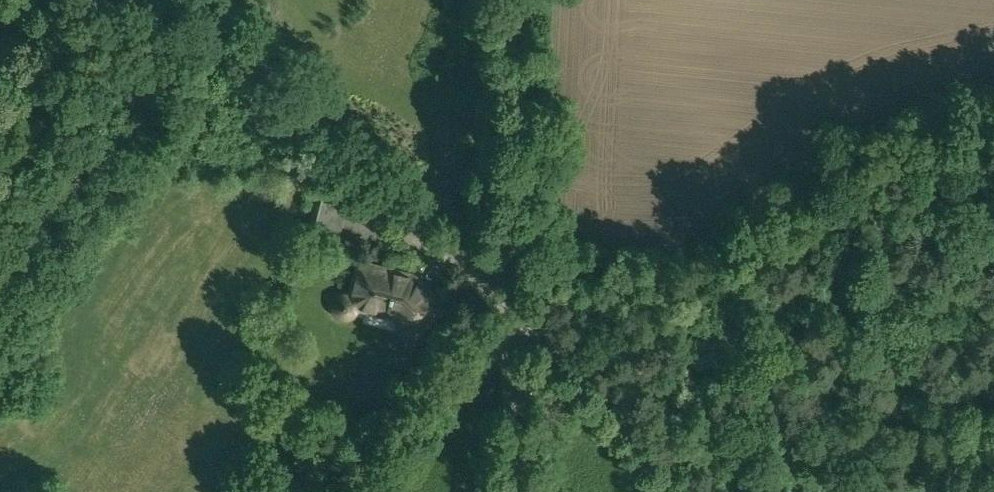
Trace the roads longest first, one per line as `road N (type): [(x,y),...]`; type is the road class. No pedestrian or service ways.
road 1 (track): [(201,0),(519,311)]
road 2 (residential): [(524,0),(519,311)]
road 3 (residential): [(708,491),(519,311)]
road 4 (residential): [(519,311),(514,491)]
road 5 (track): [(0,82),(22,21),(108,0)]

